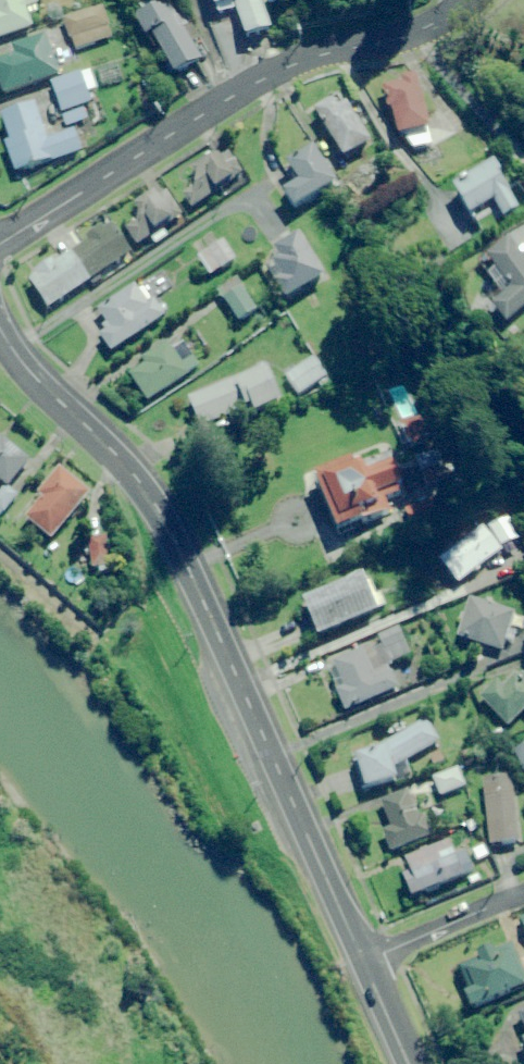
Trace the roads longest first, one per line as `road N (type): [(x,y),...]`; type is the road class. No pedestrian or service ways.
road 1 (residential): [(0,332),(156,507),(362,960)]
road 2 (residential): [(0,242),(293,60),(410,32),(465,0)]
road 3 (residential): [(362,960),(523,897)]

